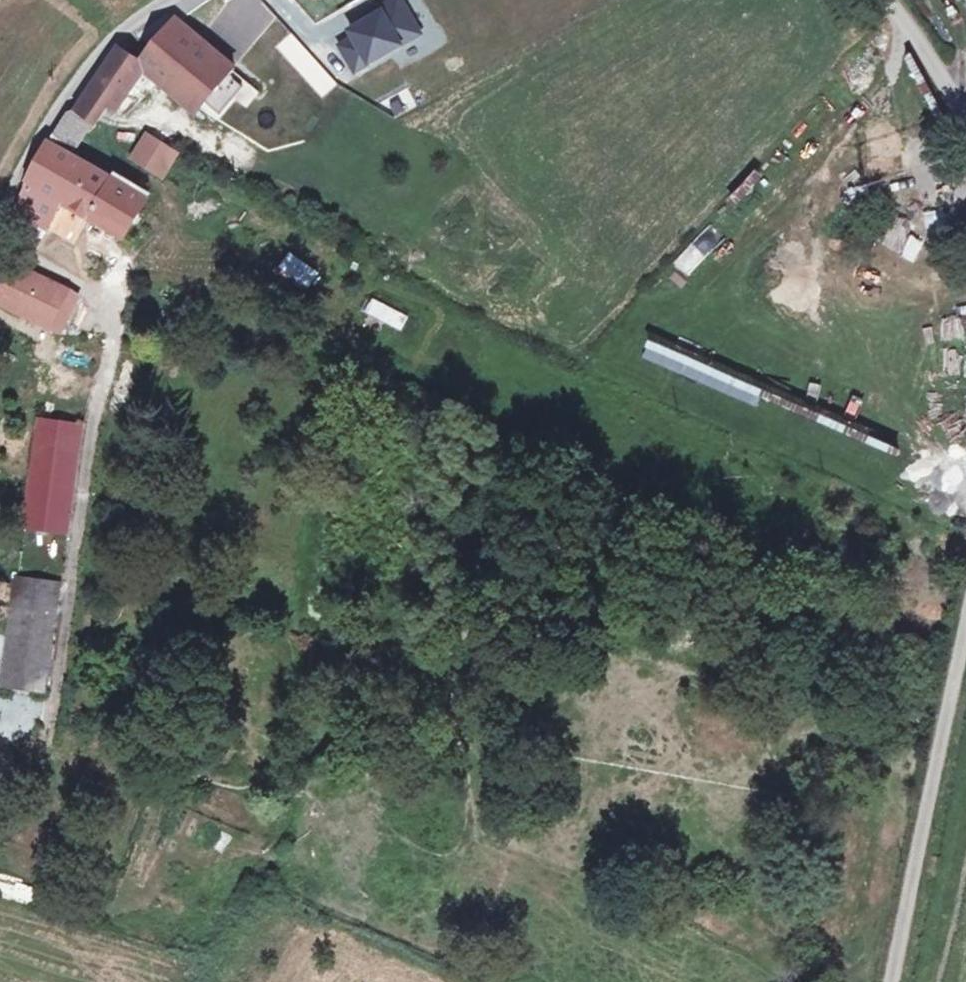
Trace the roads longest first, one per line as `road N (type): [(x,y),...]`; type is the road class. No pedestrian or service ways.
road 1 (unclassified): [(965,640),(890,981)]
road 2 (unclassified): [(183,0),(81,71),(0,230)]
road 3 (unclassified): [(891,0),(920,34),(951,97),(965,162)]

